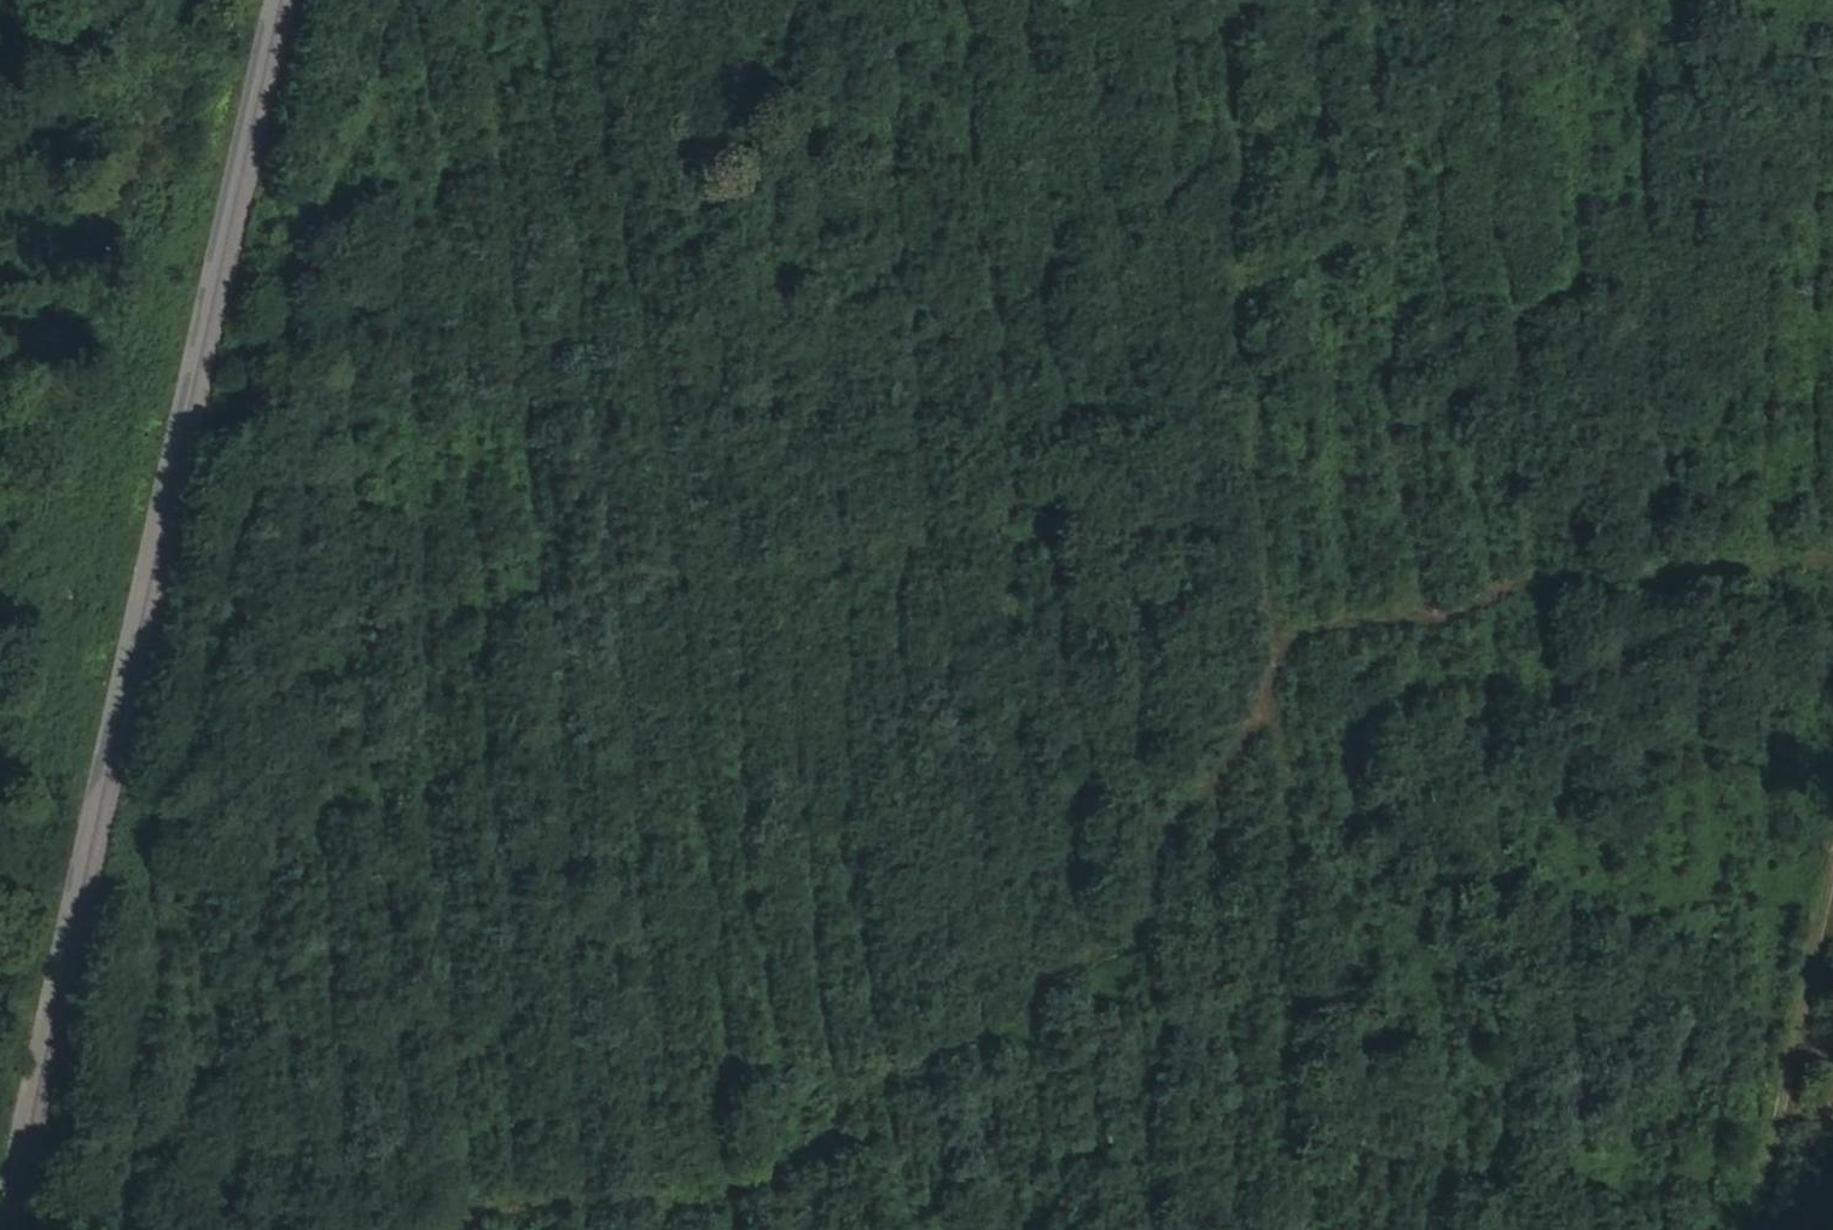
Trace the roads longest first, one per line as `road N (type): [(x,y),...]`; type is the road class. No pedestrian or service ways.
road 1 (secondary): [(0,1229),(284,0)]
road 2 (track): [(1747,1229),(1832,891)]

